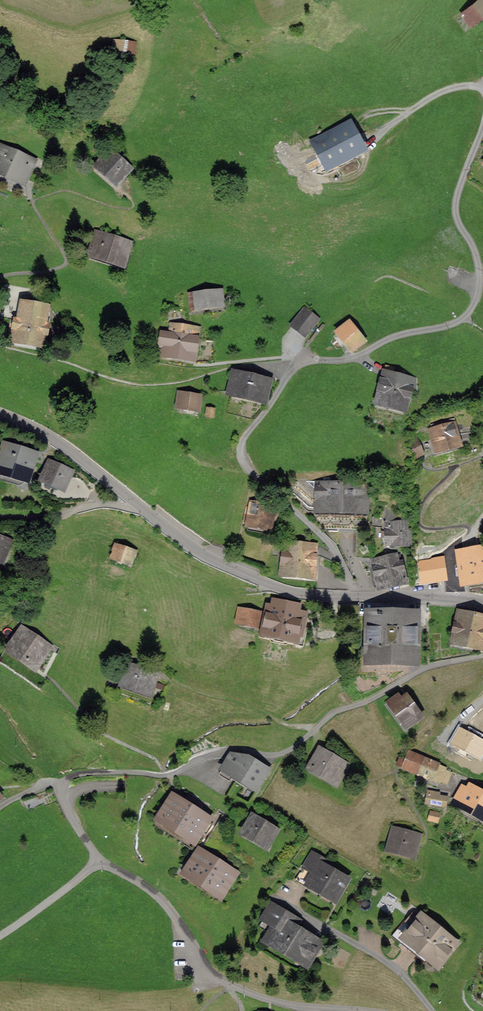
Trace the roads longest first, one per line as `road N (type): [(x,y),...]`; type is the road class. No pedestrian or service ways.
road 1 (residential): [(482,602),(317,595),(269,584),(202,555),(76,455),(0,413)]
road 2 (residential): [(0,936),(105,864),(165,904),(206,966),(229,985),(289,1004),(369,1010)]

